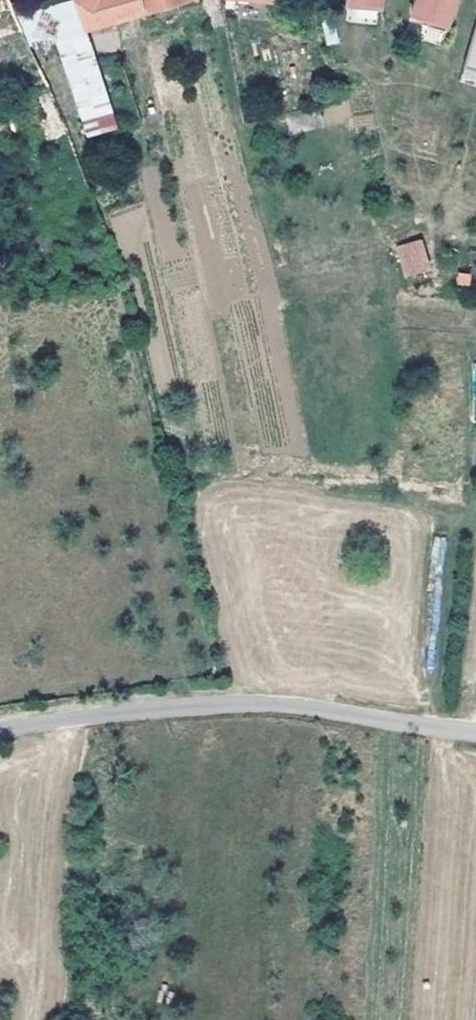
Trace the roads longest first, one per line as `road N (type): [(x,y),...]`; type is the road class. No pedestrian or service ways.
road 1 (residential): [(475,733),(279,706),(0,735)]

